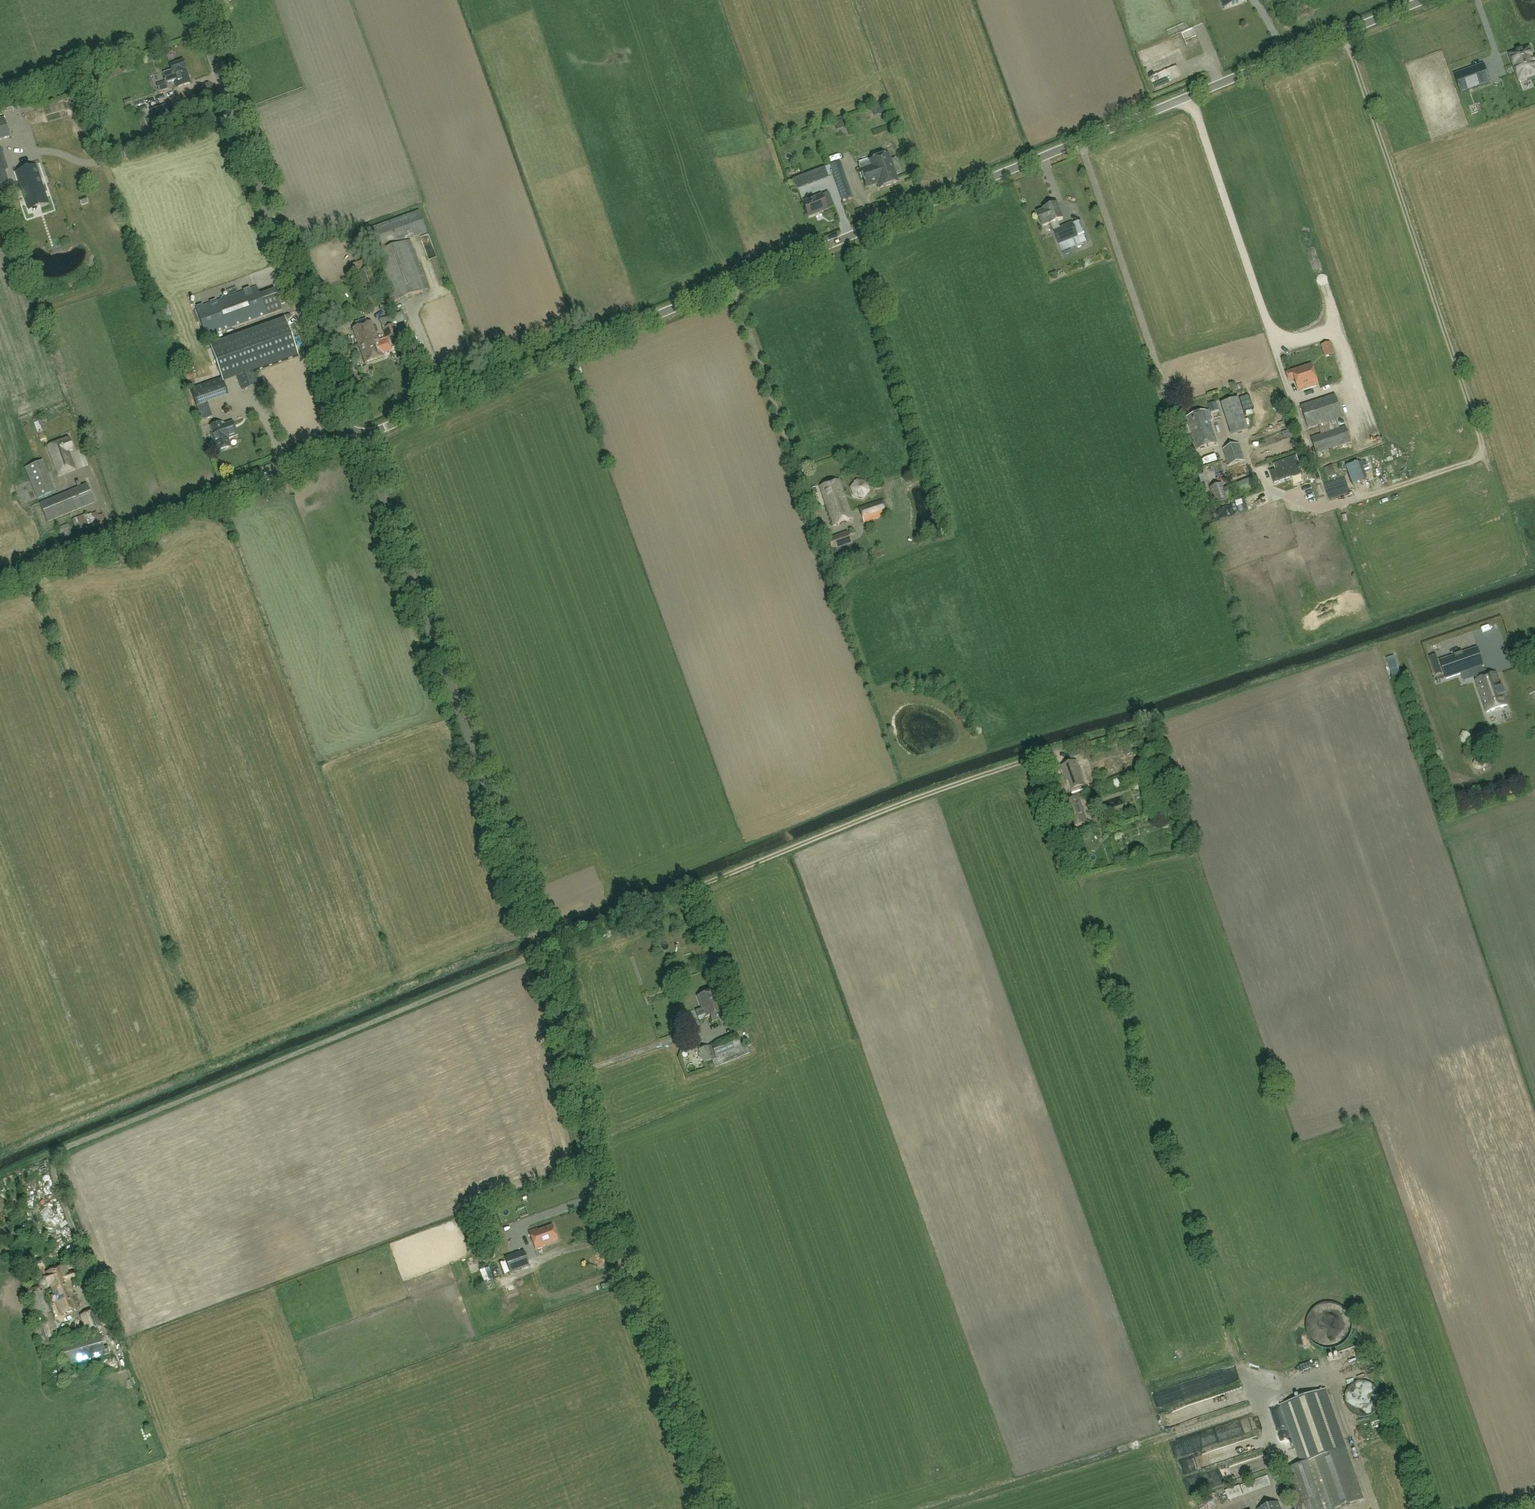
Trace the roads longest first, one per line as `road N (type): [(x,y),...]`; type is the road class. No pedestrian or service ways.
road 1 (unclassified): [(362,438),(1427,0)]
road 2 (unclassified): [(75,1240),(55,1176),(60,1147),(543,950)]
road 3 (unclassified): [(713,1508),(616,1244),(543,950)]
road 4 (unclassified): [(543,950),(362,438)]
road 5 (unclassified): [(351,442),(192,0)]
road 6 (unclassified): [(0,587),(351,442)]

